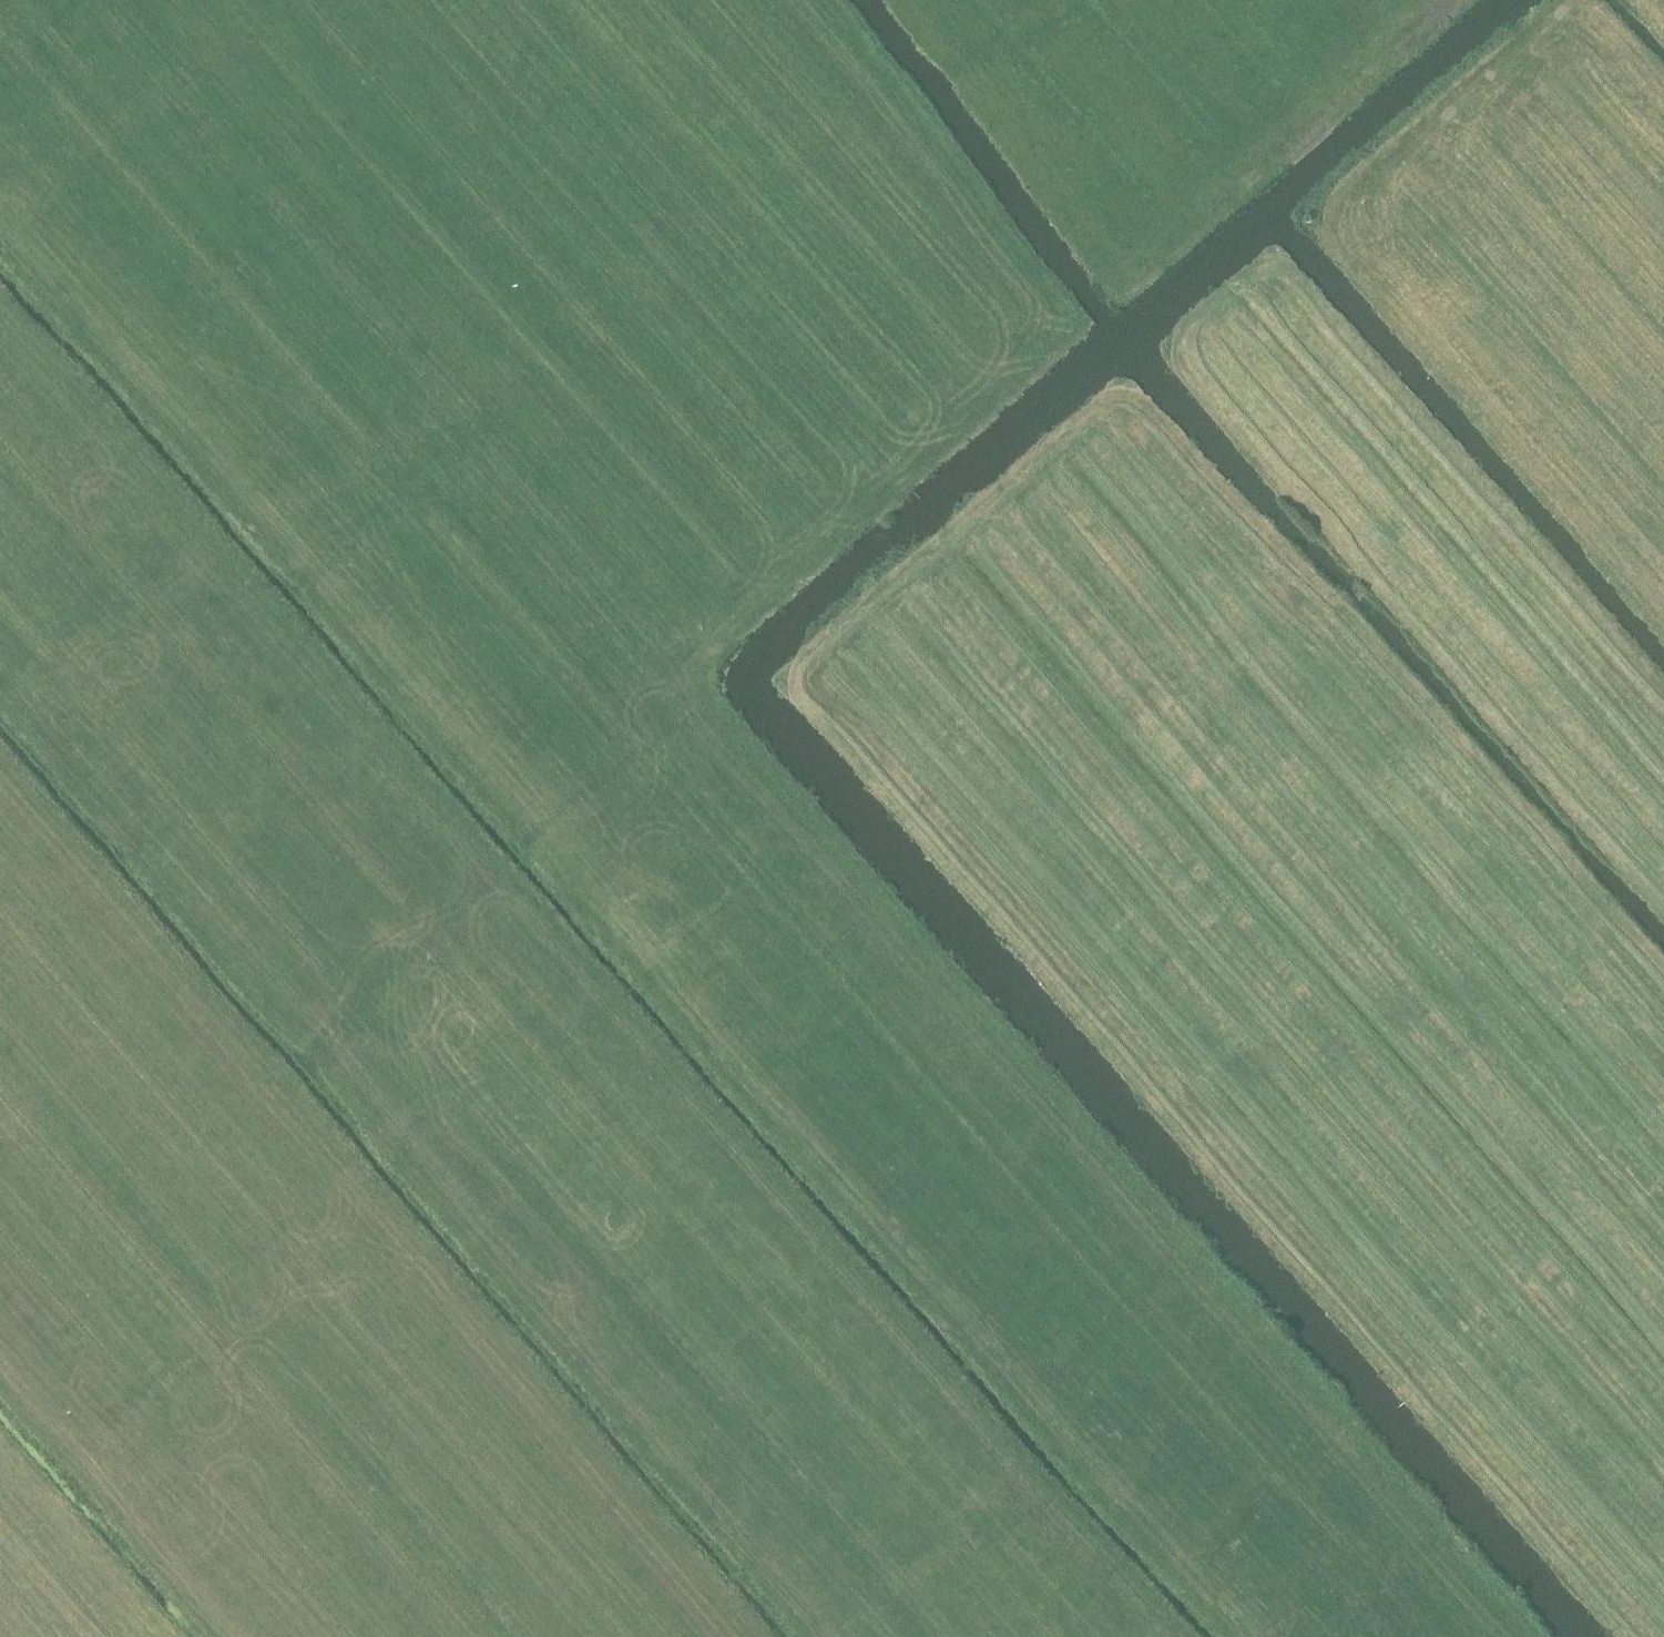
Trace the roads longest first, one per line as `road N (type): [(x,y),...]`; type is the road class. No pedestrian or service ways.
road 1 (track): [(1318,125),(1459,0)]

